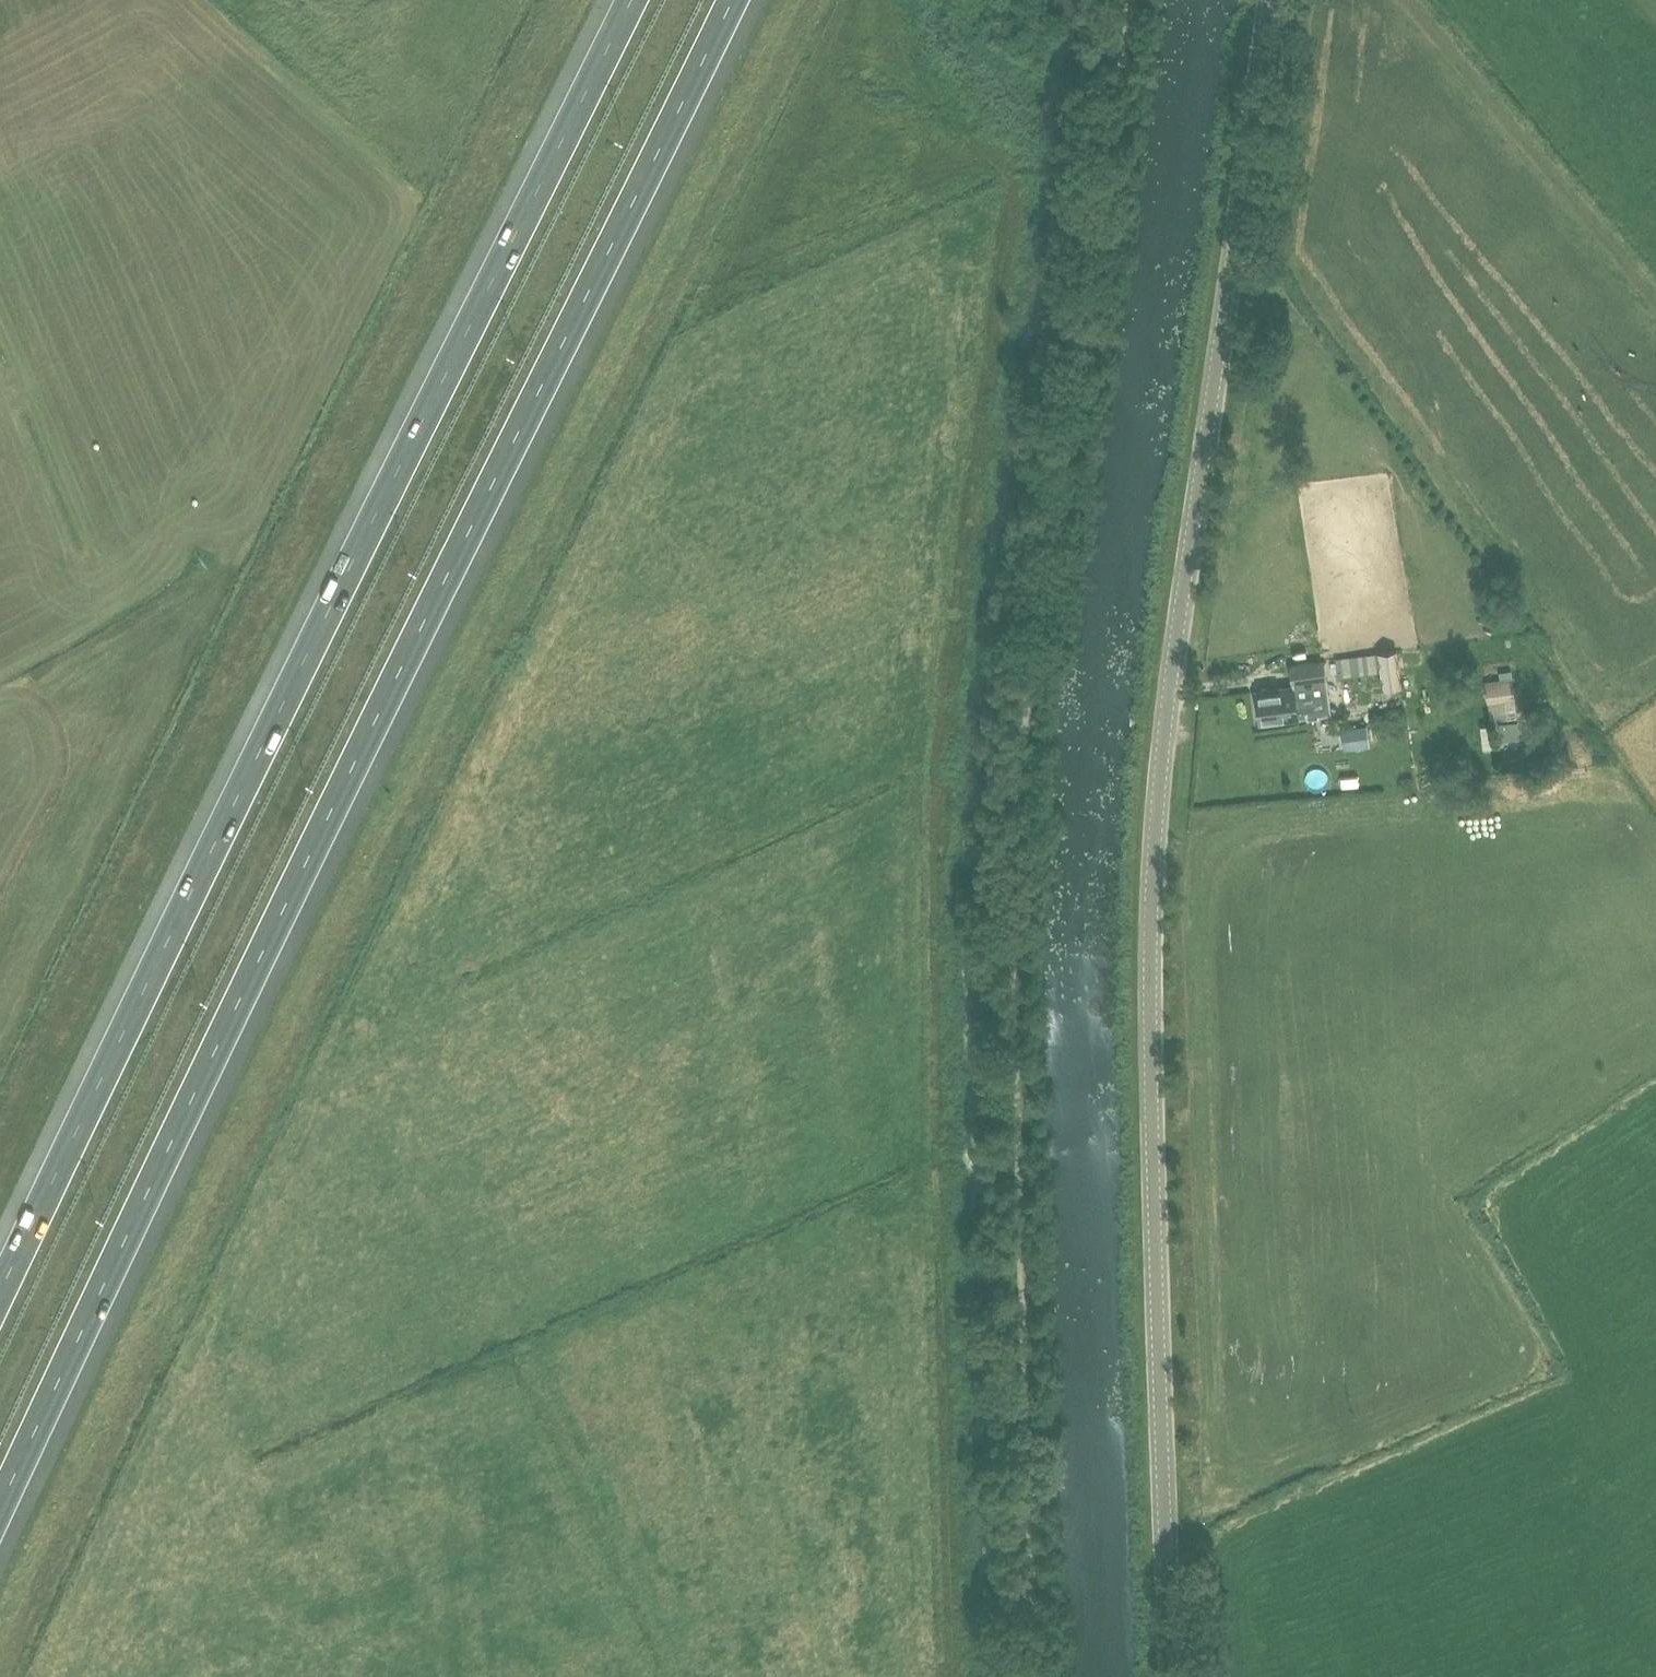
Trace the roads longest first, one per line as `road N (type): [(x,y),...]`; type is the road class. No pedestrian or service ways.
road 1 (motorway): [(0,1516),(346,785),(734,0)]
road 2 (tertiary): [(1170,1676),(1151,897),(1166,723),(1269,0)]
road 3 (motorway): [(628,0),(0,1294)]

